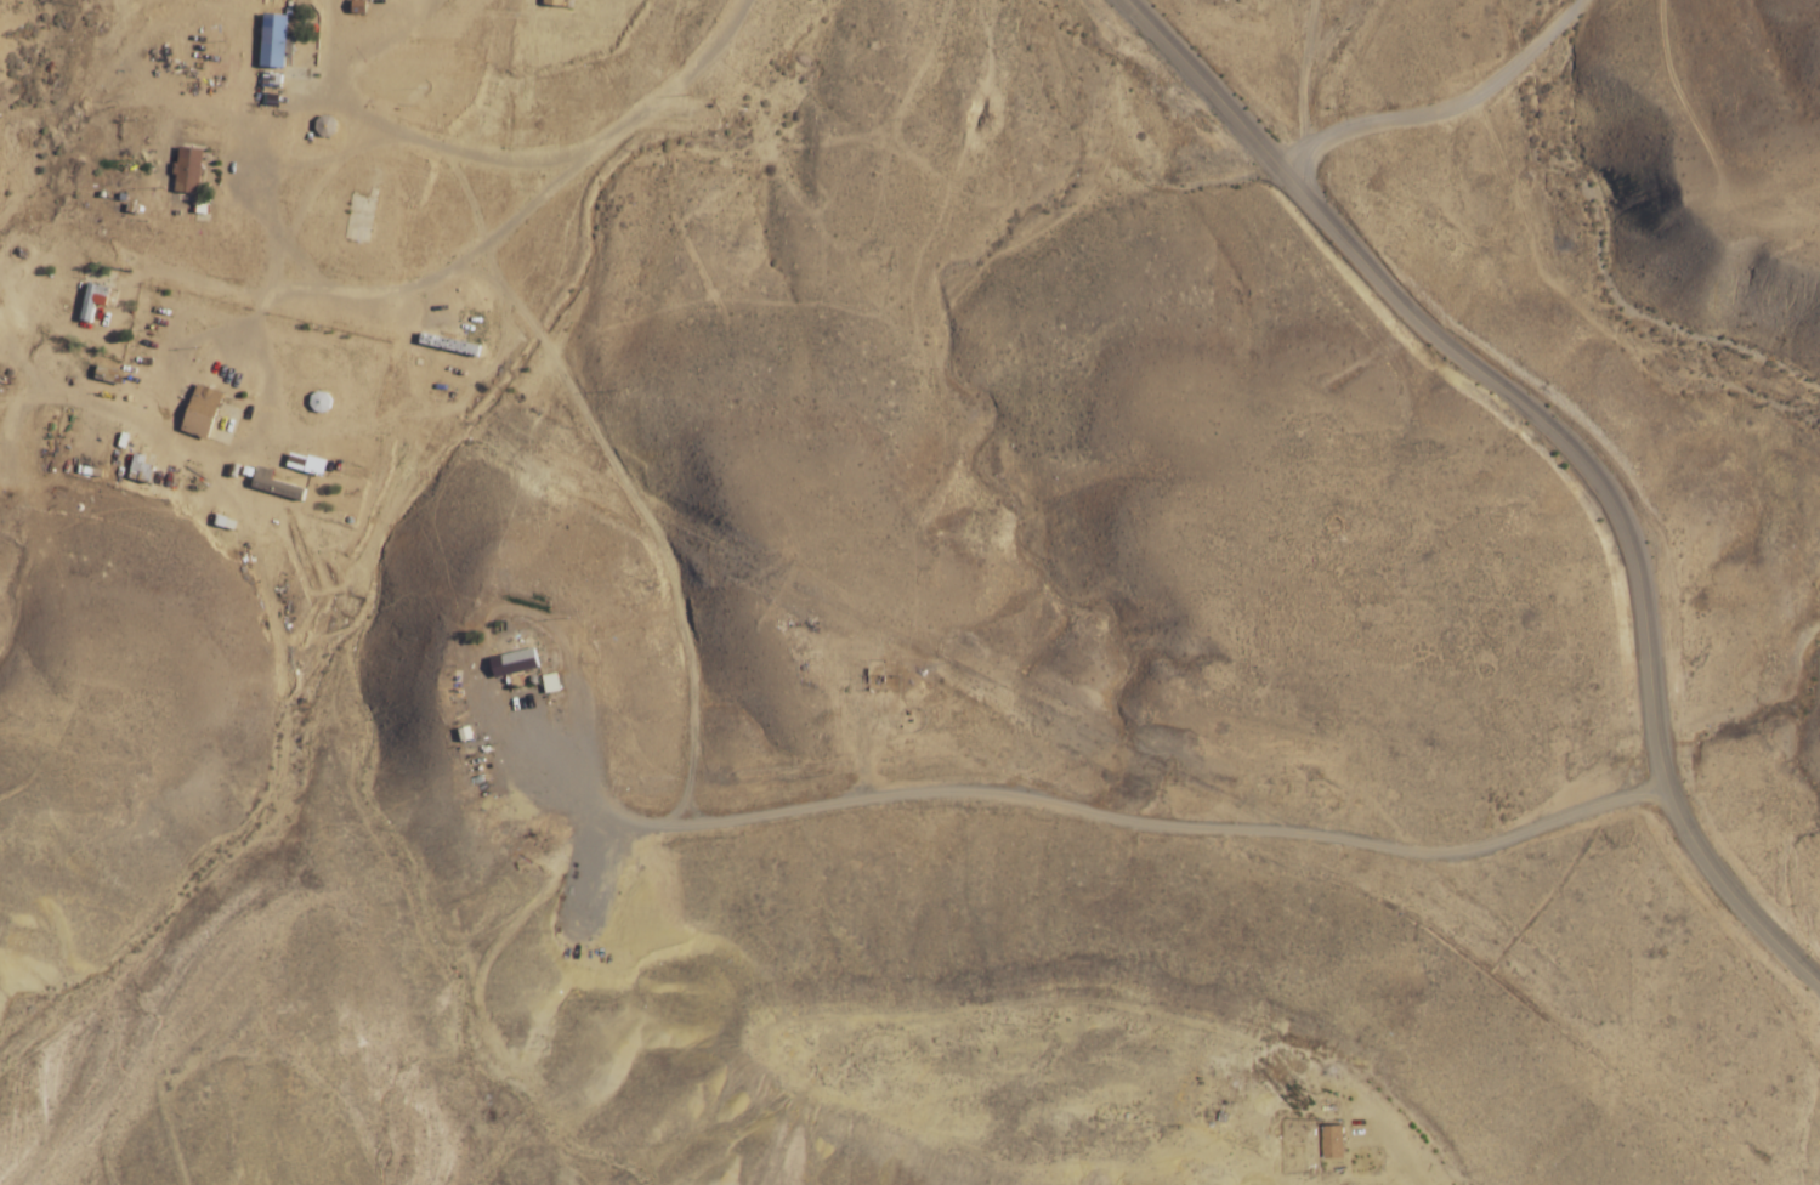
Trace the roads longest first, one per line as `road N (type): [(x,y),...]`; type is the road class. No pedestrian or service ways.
road 1 (tertiary): [(1819,974),(1771,930),(1689,812),(1665,745),(1656,586),(1645,533),(1604,463),(1555,415),(1446,340),(1132,0)]
road 2 (residential): [(1362,0),(1305,73),(1304,151),(1319,210)]

